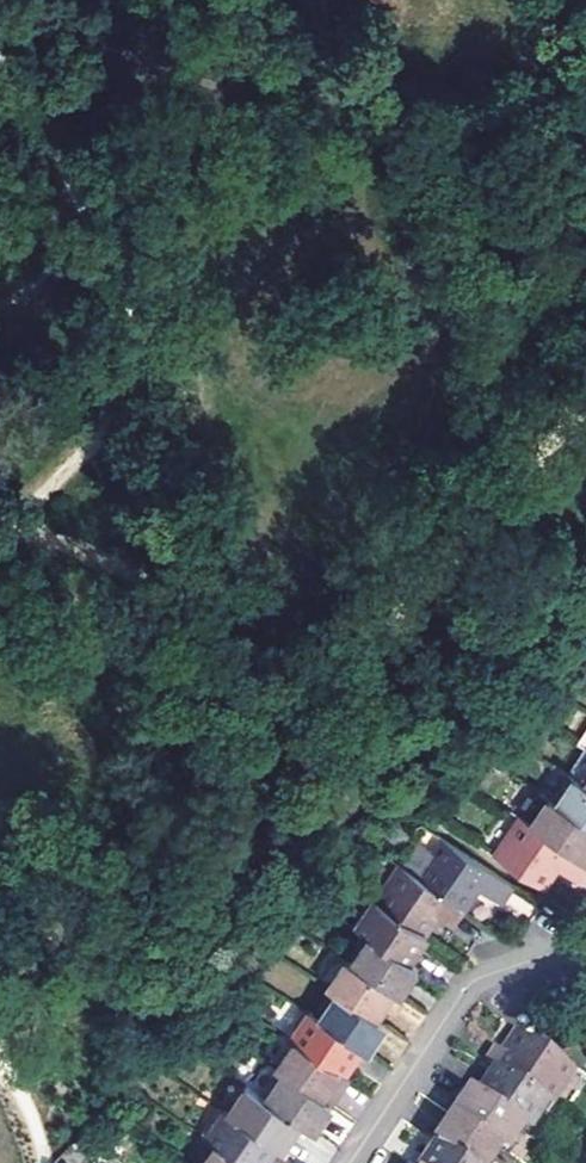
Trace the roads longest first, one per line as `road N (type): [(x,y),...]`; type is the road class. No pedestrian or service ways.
road 1 (residential): [(350,1162),(472,979),(585,940)]

